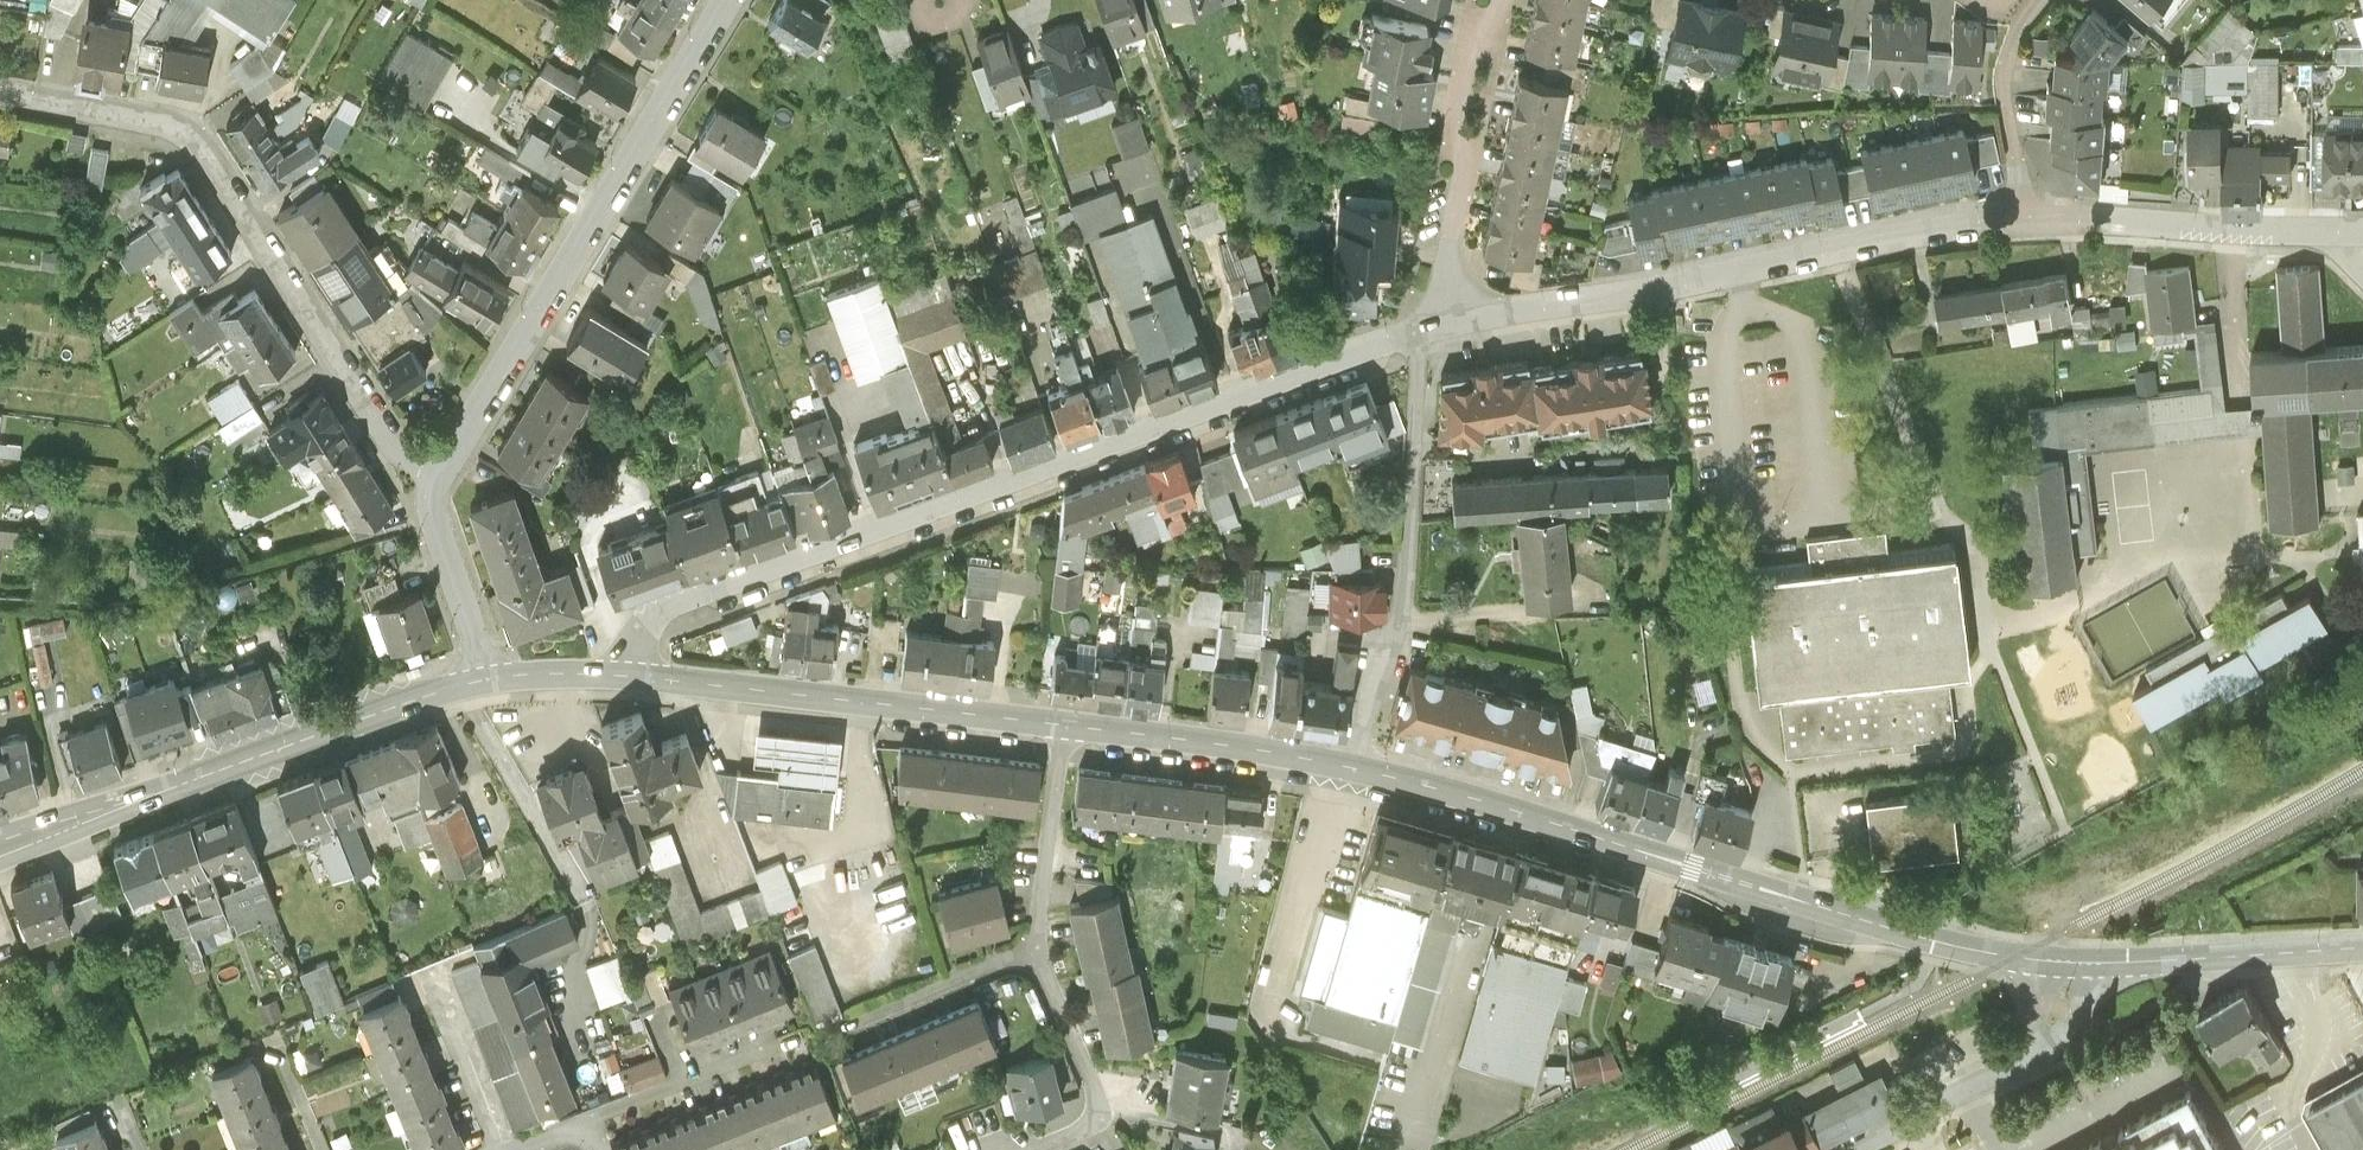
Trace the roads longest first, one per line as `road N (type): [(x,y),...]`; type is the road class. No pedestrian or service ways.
road 1 (residential): [(1429,324),(661,605),(637,637),(633,674)]
road 2 (secondary): [(1356,768),(1924,938),(2064,962)]
road 3 (residential): [(0,93),(161,123),(201,148),(394,440),(414,461),(438,470)]
road 4 (residential): [(2031,214),(1429,324)]
road 5 (residential): [(438,470),(725,0)]
road 6 (secondary): [(0,852),(492,677)]
road 7 (secondary): [(633,674),(1065,723)]
road 8 (residential): [(2362,228),(2031,214)]
road 9 (residential): [(1429,324),(1491,0)]
road 10 (residential): [(1356,768),(1409,578),(1415,461)]
road 11 (secondary): [(2064,962),(2362,949)]
road 12 (residential): [(1858,1149),(2027,1057),(2055,1023),(2064,962)]
road 13 (secondary): [(1065,723),(1356,768)]
road 14 (residential): [(1036,950),(1098,1113),(1084,1130),(1028,1149)]
road 15 (residential): [(1036,950),(1065,723)]
road 16 (residential): [(2033,0),(2011,43),(2004,100),(2009,165),(2031,214)]
road 17 (residential): [(492,677),(435,517),(438,470)]
road 18 (residential): [(837,1030),(1036,950)]
road 19 (residential): [(1415,461),(1590,449)]
road 20 (secondary): [(492,677),(633,674)]
road 21 (residential): [(1415,461),(1429,324)]

